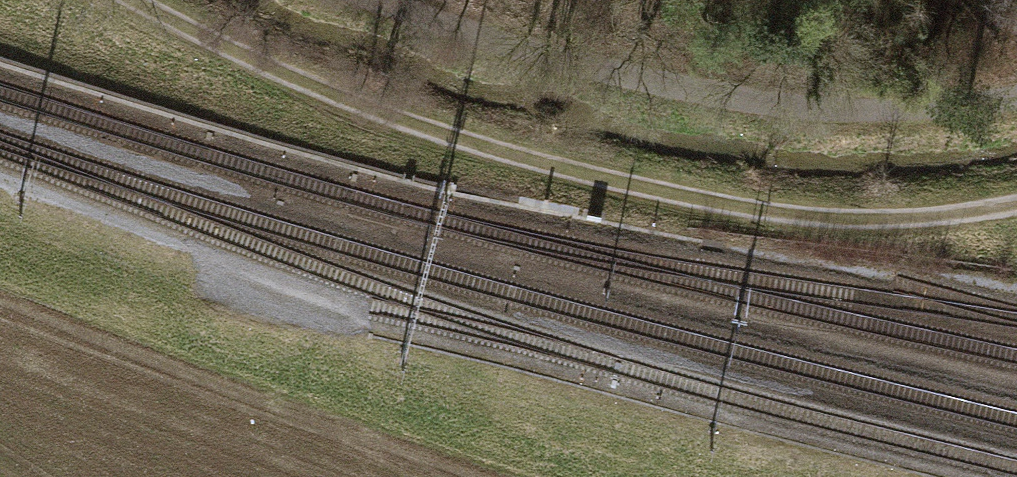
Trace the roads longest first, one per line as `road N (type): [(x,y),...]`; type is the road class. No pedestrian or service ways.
road 1 (track): [(1016,205),(952,217),(806,218),(619,184),(448,134),(292,77),(134,0)]
road 2 (track): [(367,0),(595,71),(785,108),(935,111),(1016,98)]

